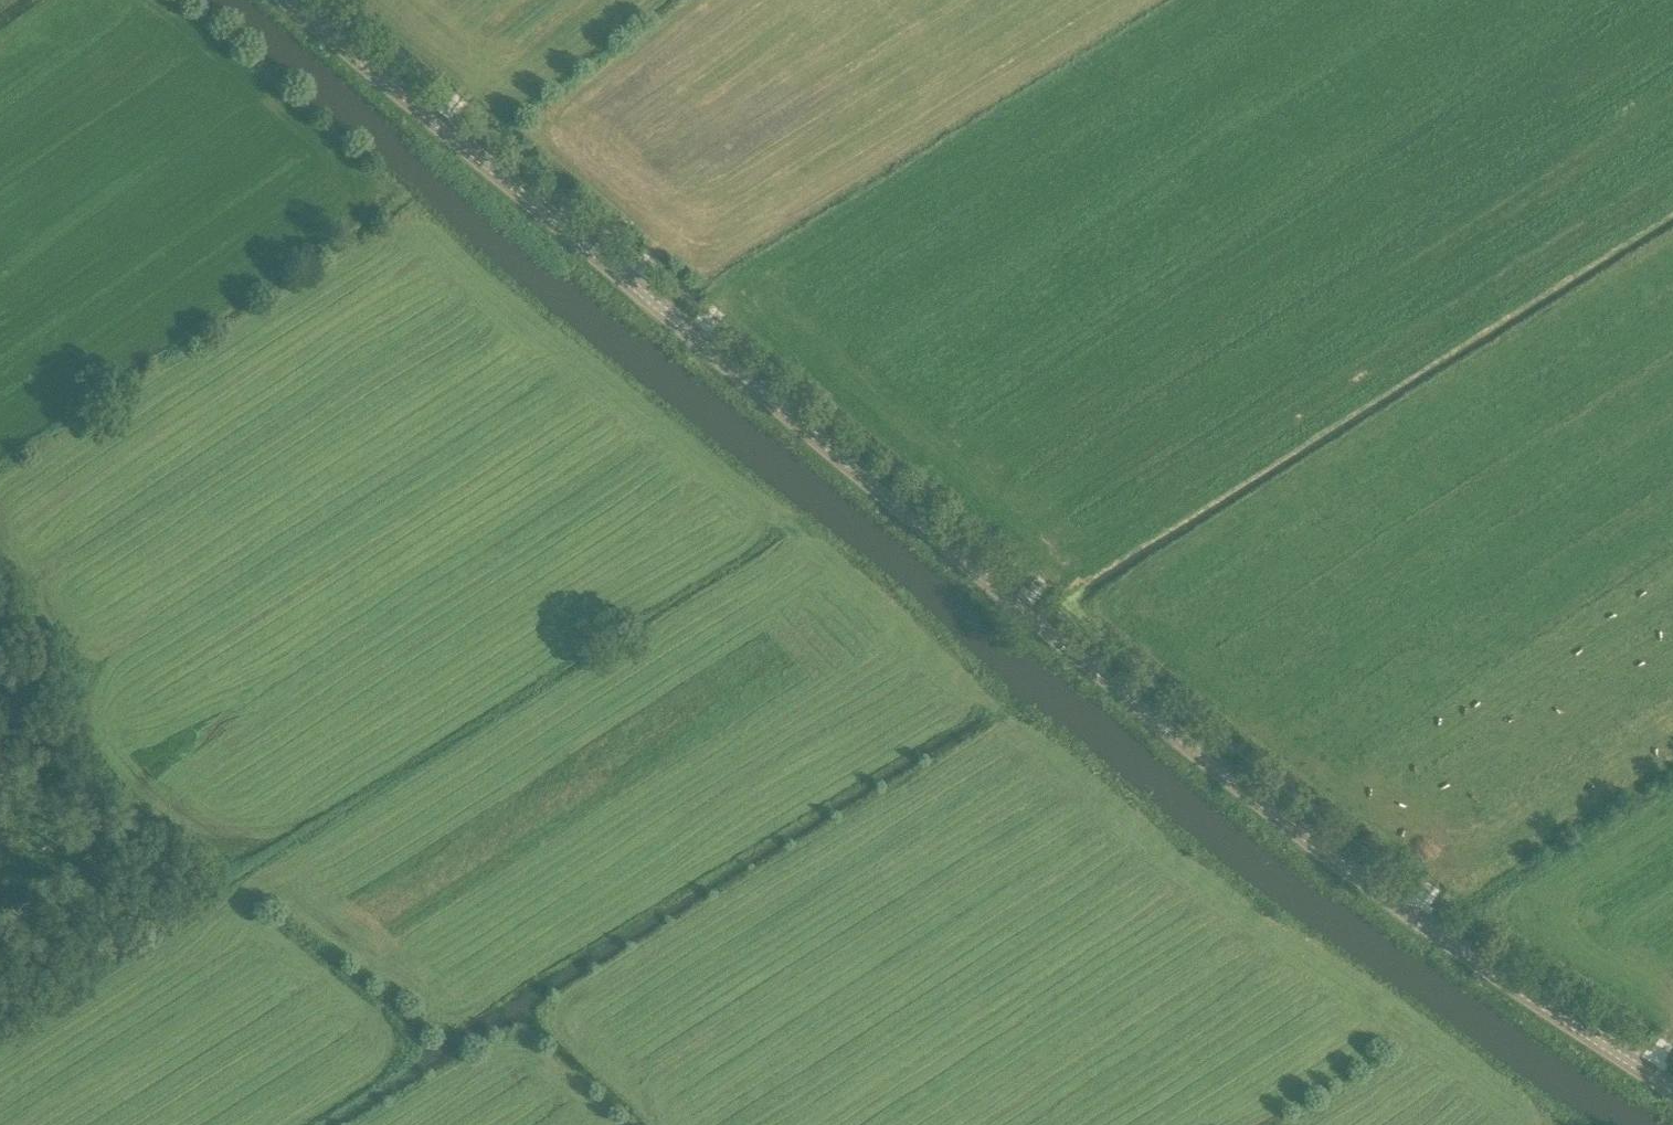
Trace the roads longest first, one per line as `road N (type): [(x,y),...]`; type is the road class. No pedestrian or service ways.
road 1 (track): [(161,0),(496,298),(807,550),(1149,845),(1529,1124)]
road 2 (tertiary): [(1672,1089),(1316,849),(290,0)]

